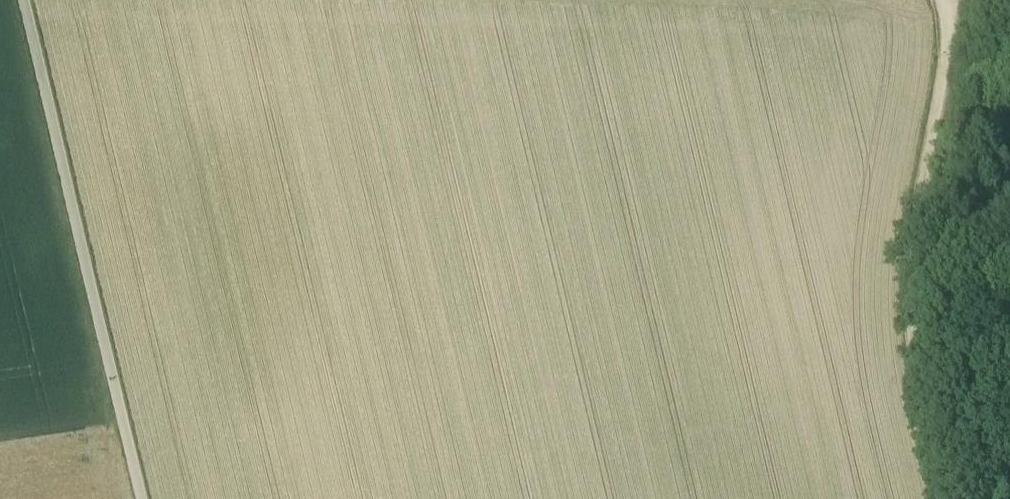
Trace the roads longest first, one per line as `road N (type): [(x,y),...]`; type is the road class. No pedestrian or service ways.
road 1 (track): [(22,0),(139,498)]
road 2 (track): [(949,498),(919,386),(907,266),(956,0)]

